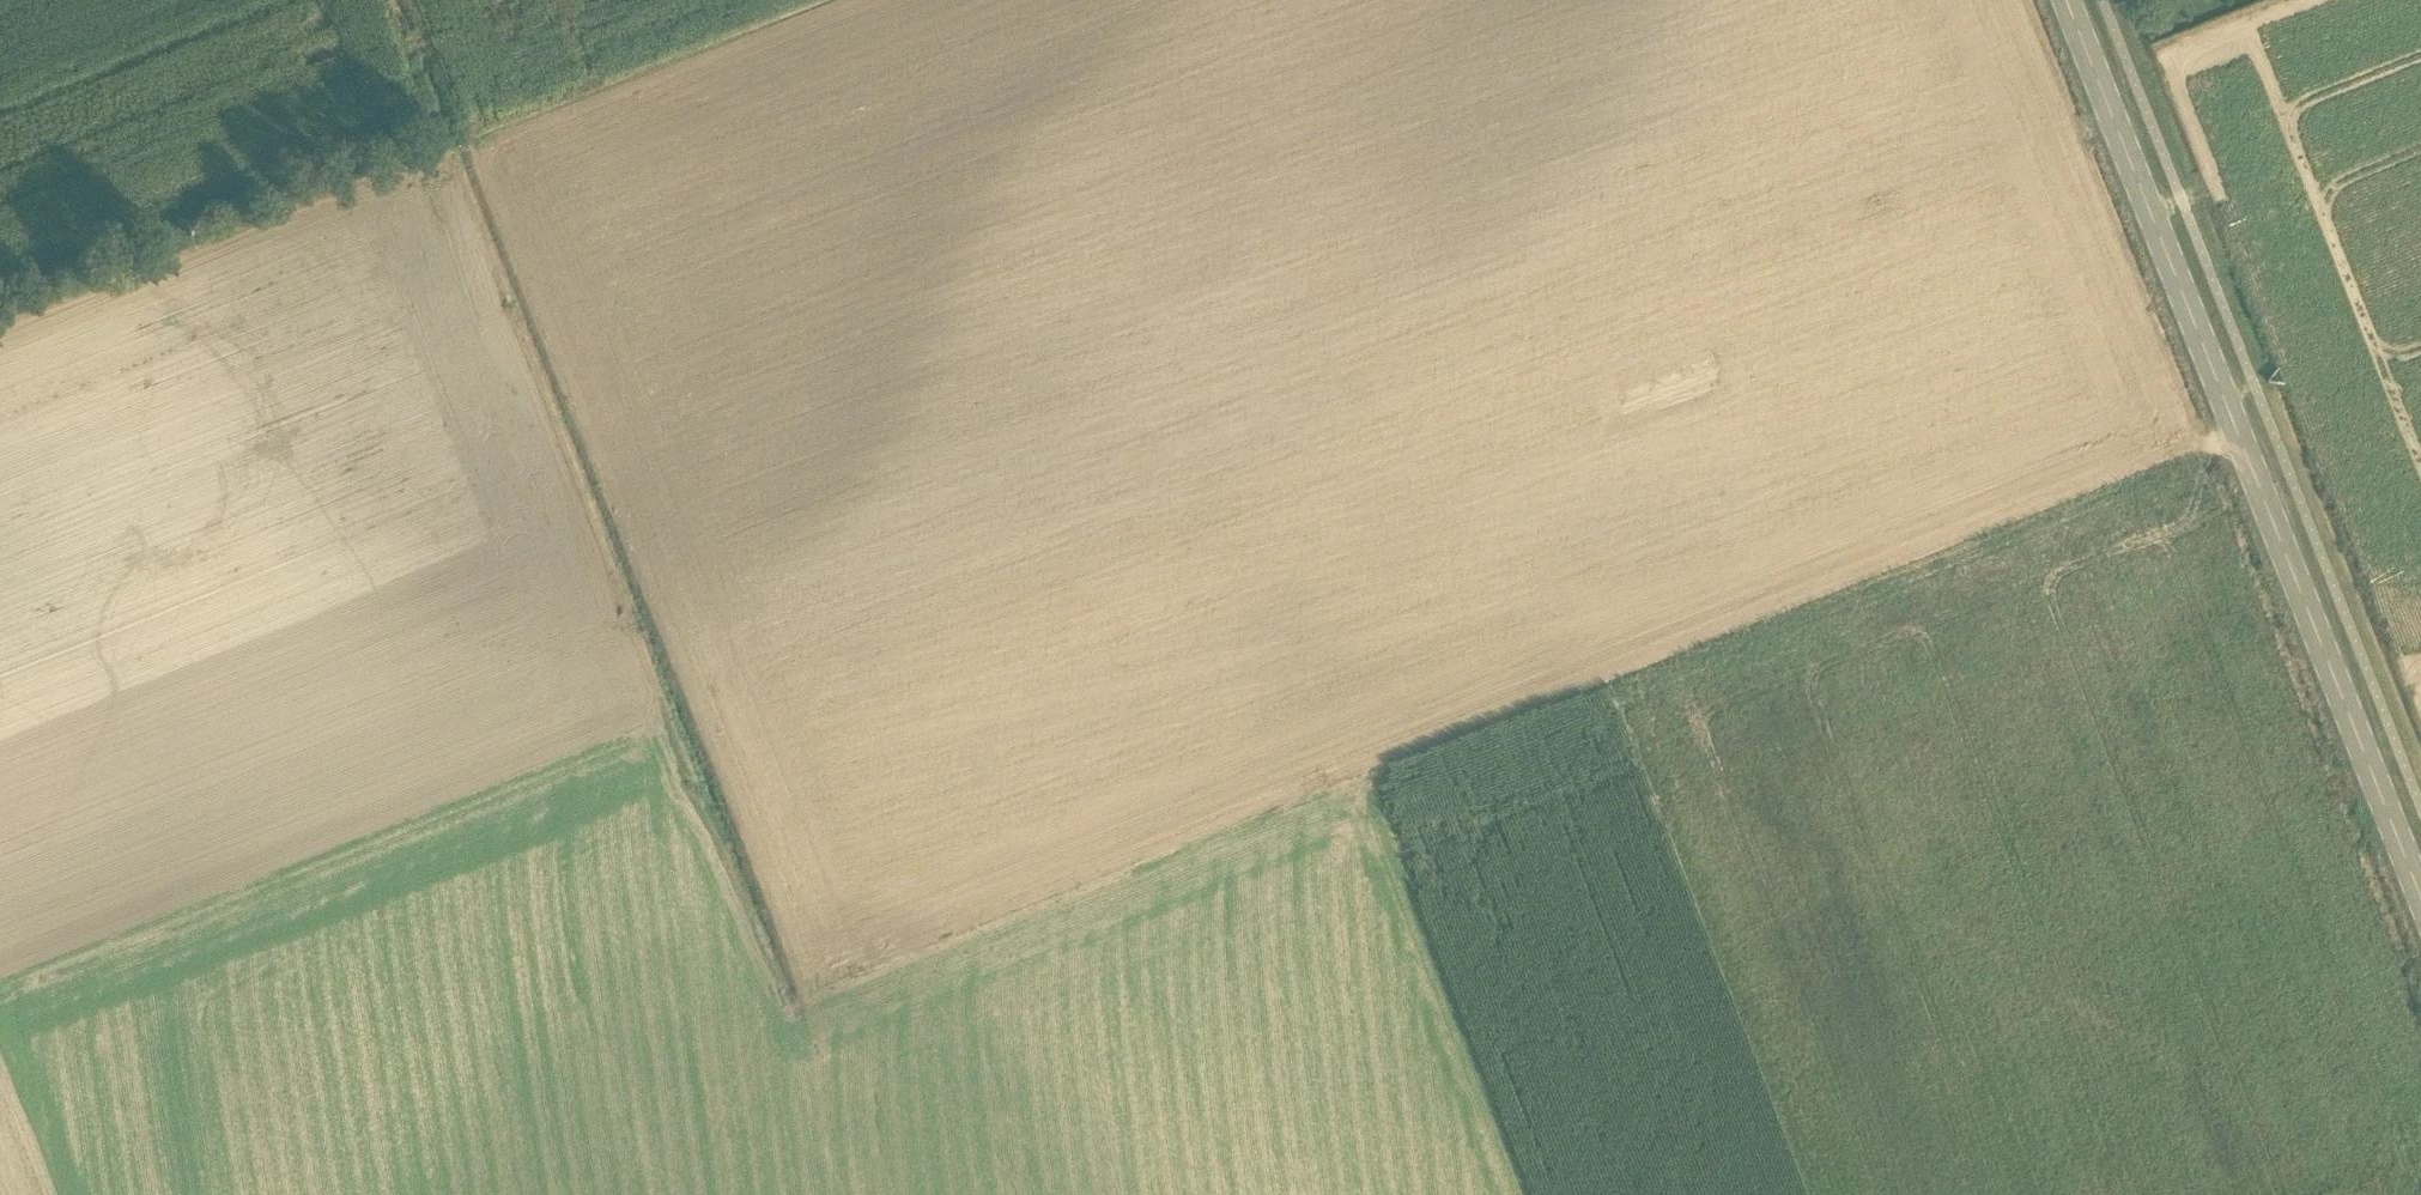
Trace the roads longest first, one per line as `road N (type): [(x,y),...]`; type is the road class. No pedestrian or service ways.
road 1 (secondary): [(2420,902),(2064,0)]

